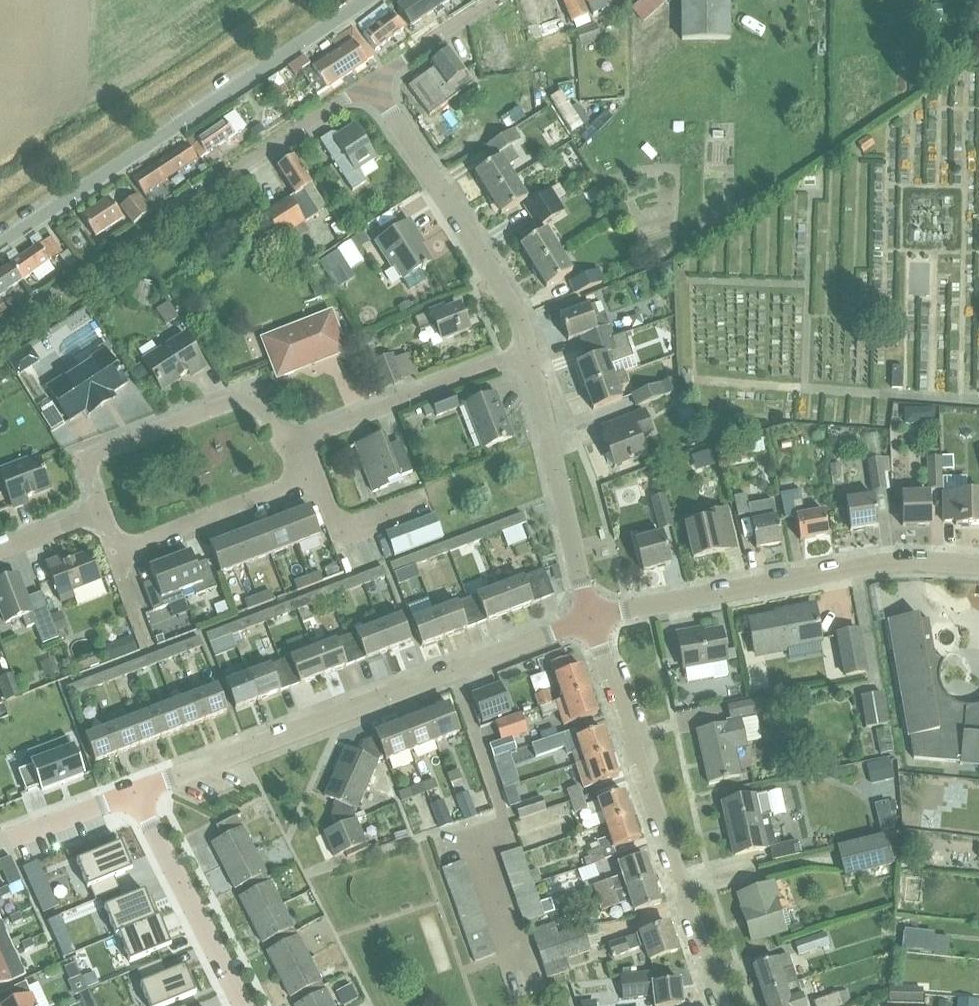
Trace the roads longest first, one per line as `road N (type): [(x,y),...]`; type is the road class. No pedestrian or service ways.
road 1 (residential): [(373,81),(0,331)]
road 2 (residential): [(0,247),(366,0)]
road 3 (residential): [(721,1005),(590,617)]
road 4 (residential): [(590,617),(878,563),(978,565)]
road 5 (residential): [(133,793),(453,673)]
road 6 (residential): [(529,991),(482,859),(505,821),(453,673)]
road 7 (residential): [(528,348),(499,283),(373,81)]
road 8 (residential): [(104,512),(90,457),(236,399),(257,404),(278,439),(299,444)]
road 9 (residential): [(590,617),(528,348)]
road 10 (residential): [(299,444),(528,348)]
road 11 (residential): [(133,793),(242,1005)]
road 12 (residential): [(311,476),(112,552)]
road 13 (residential): [(453,673),(590,617)]
road 14 (residential): [(426,499),(349,525),(330,517),(311,476)]
road 15 (residential): [(494,0),(373,81)]
road 16 (residential): [(0,843),(133,793)]

